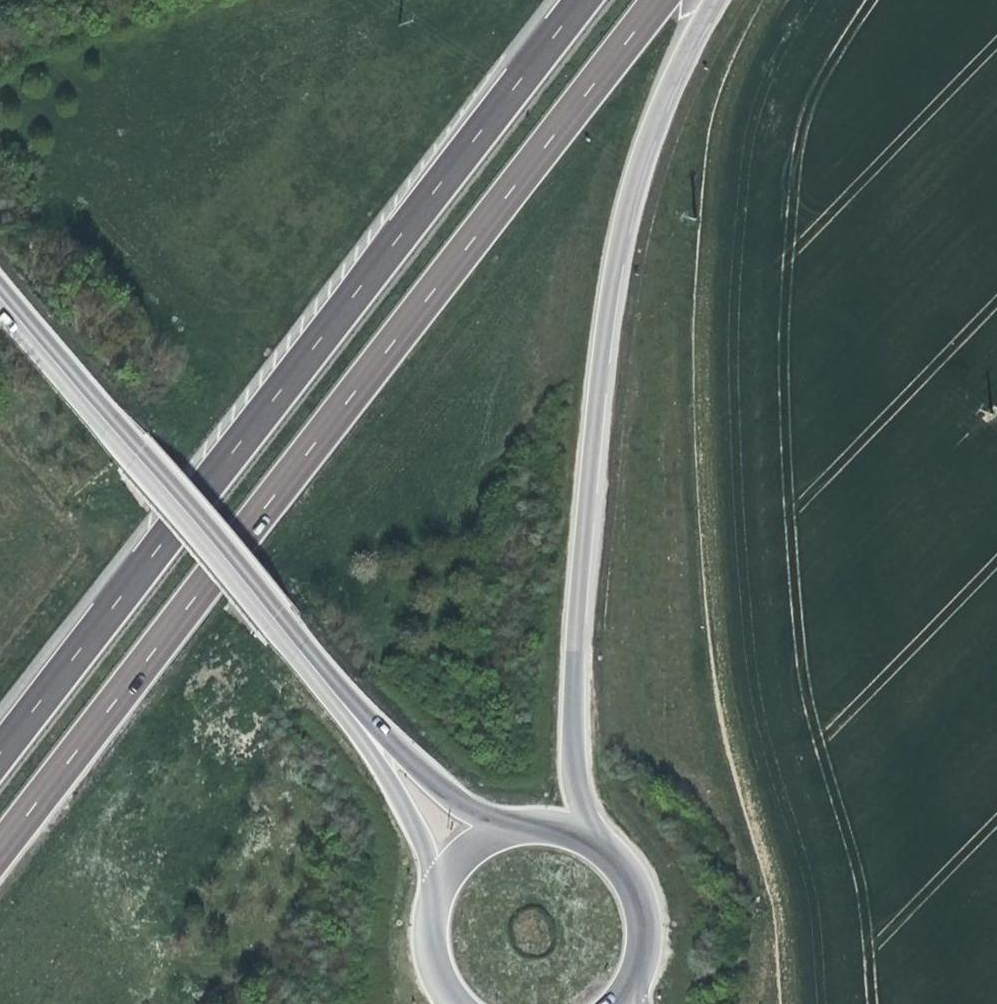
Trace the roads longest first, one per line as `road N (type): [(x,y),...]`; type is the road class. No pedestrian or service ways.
road 1 (trunk): [(0,849),(657,0)]
road 2 (trunk): [(582,0),(0,753)]
road 3 (trunk): [(589,838),(571,782),(567,674),(600,315),(633,162),(708,0)]
road 4 (secondary): [(17,331),(316,680)]
road 5 (secondary): [(316,680),(413,831),(431,895)]
road 6 (secondary): [(506,826),(437,789),(316,680)]
road 7 (secondary): [(632,970),(639,911),(629,882),(589,838)]

